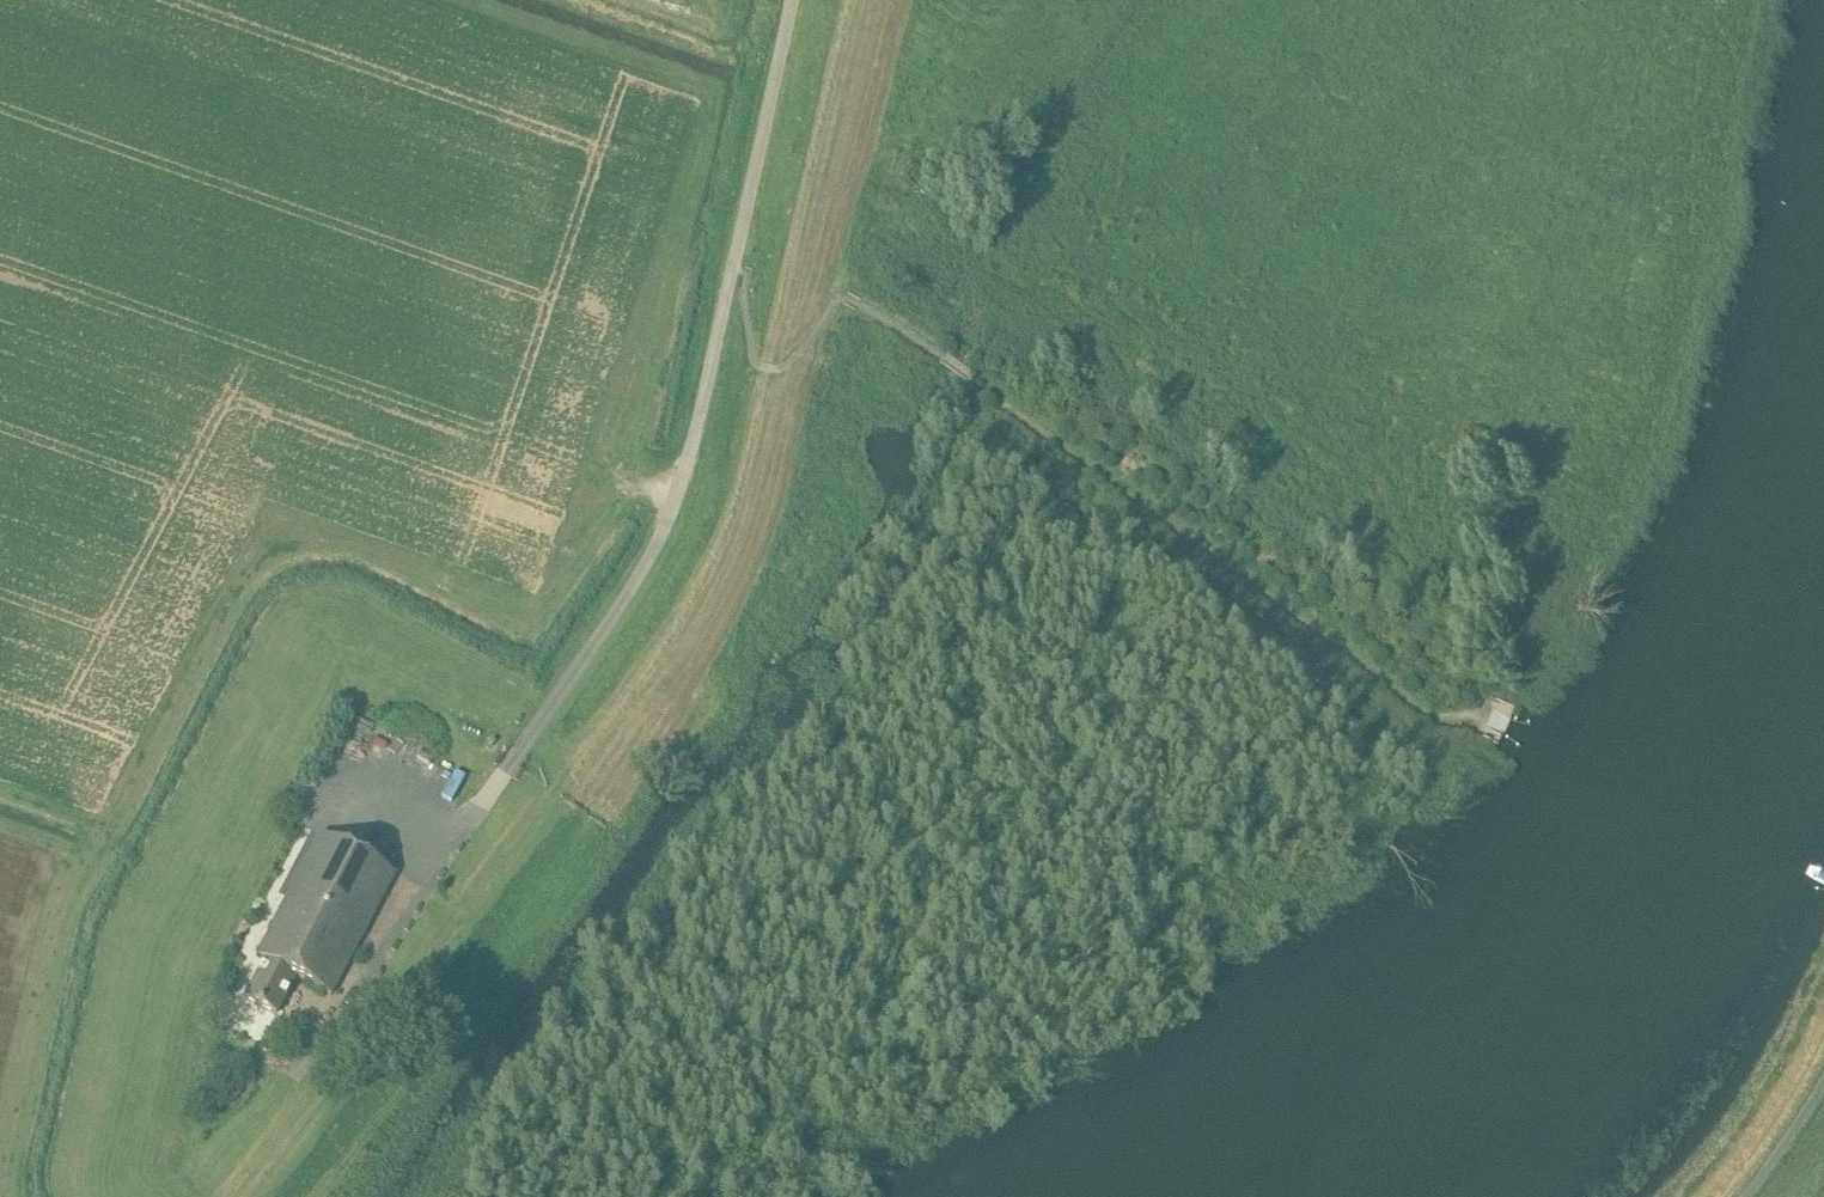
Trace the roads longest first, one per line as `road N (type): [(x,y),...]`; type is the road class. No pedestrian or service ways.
road 1 (unclassified): [(508,768),(615,617),(679,500),(795,0)]

